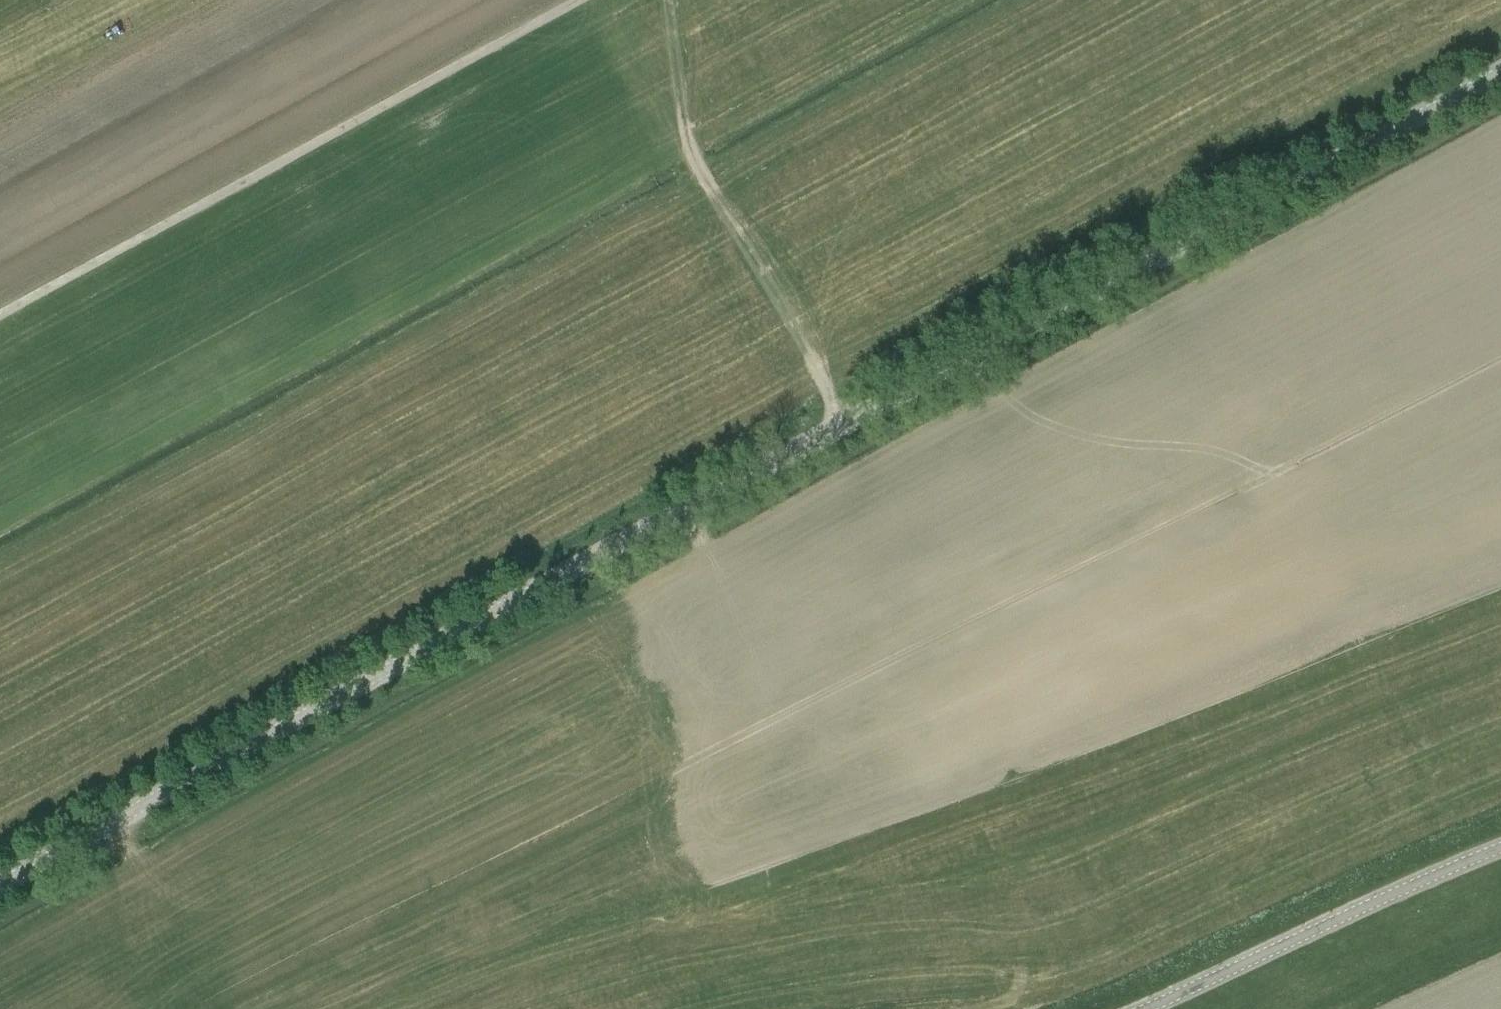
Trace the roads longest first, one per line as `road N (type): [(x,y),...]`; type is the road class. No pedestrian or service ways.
road 1 (tertiary): [(0,885),(1500,71)]
road 2 (unclassified): [(1500,849),(1149,1008)]

